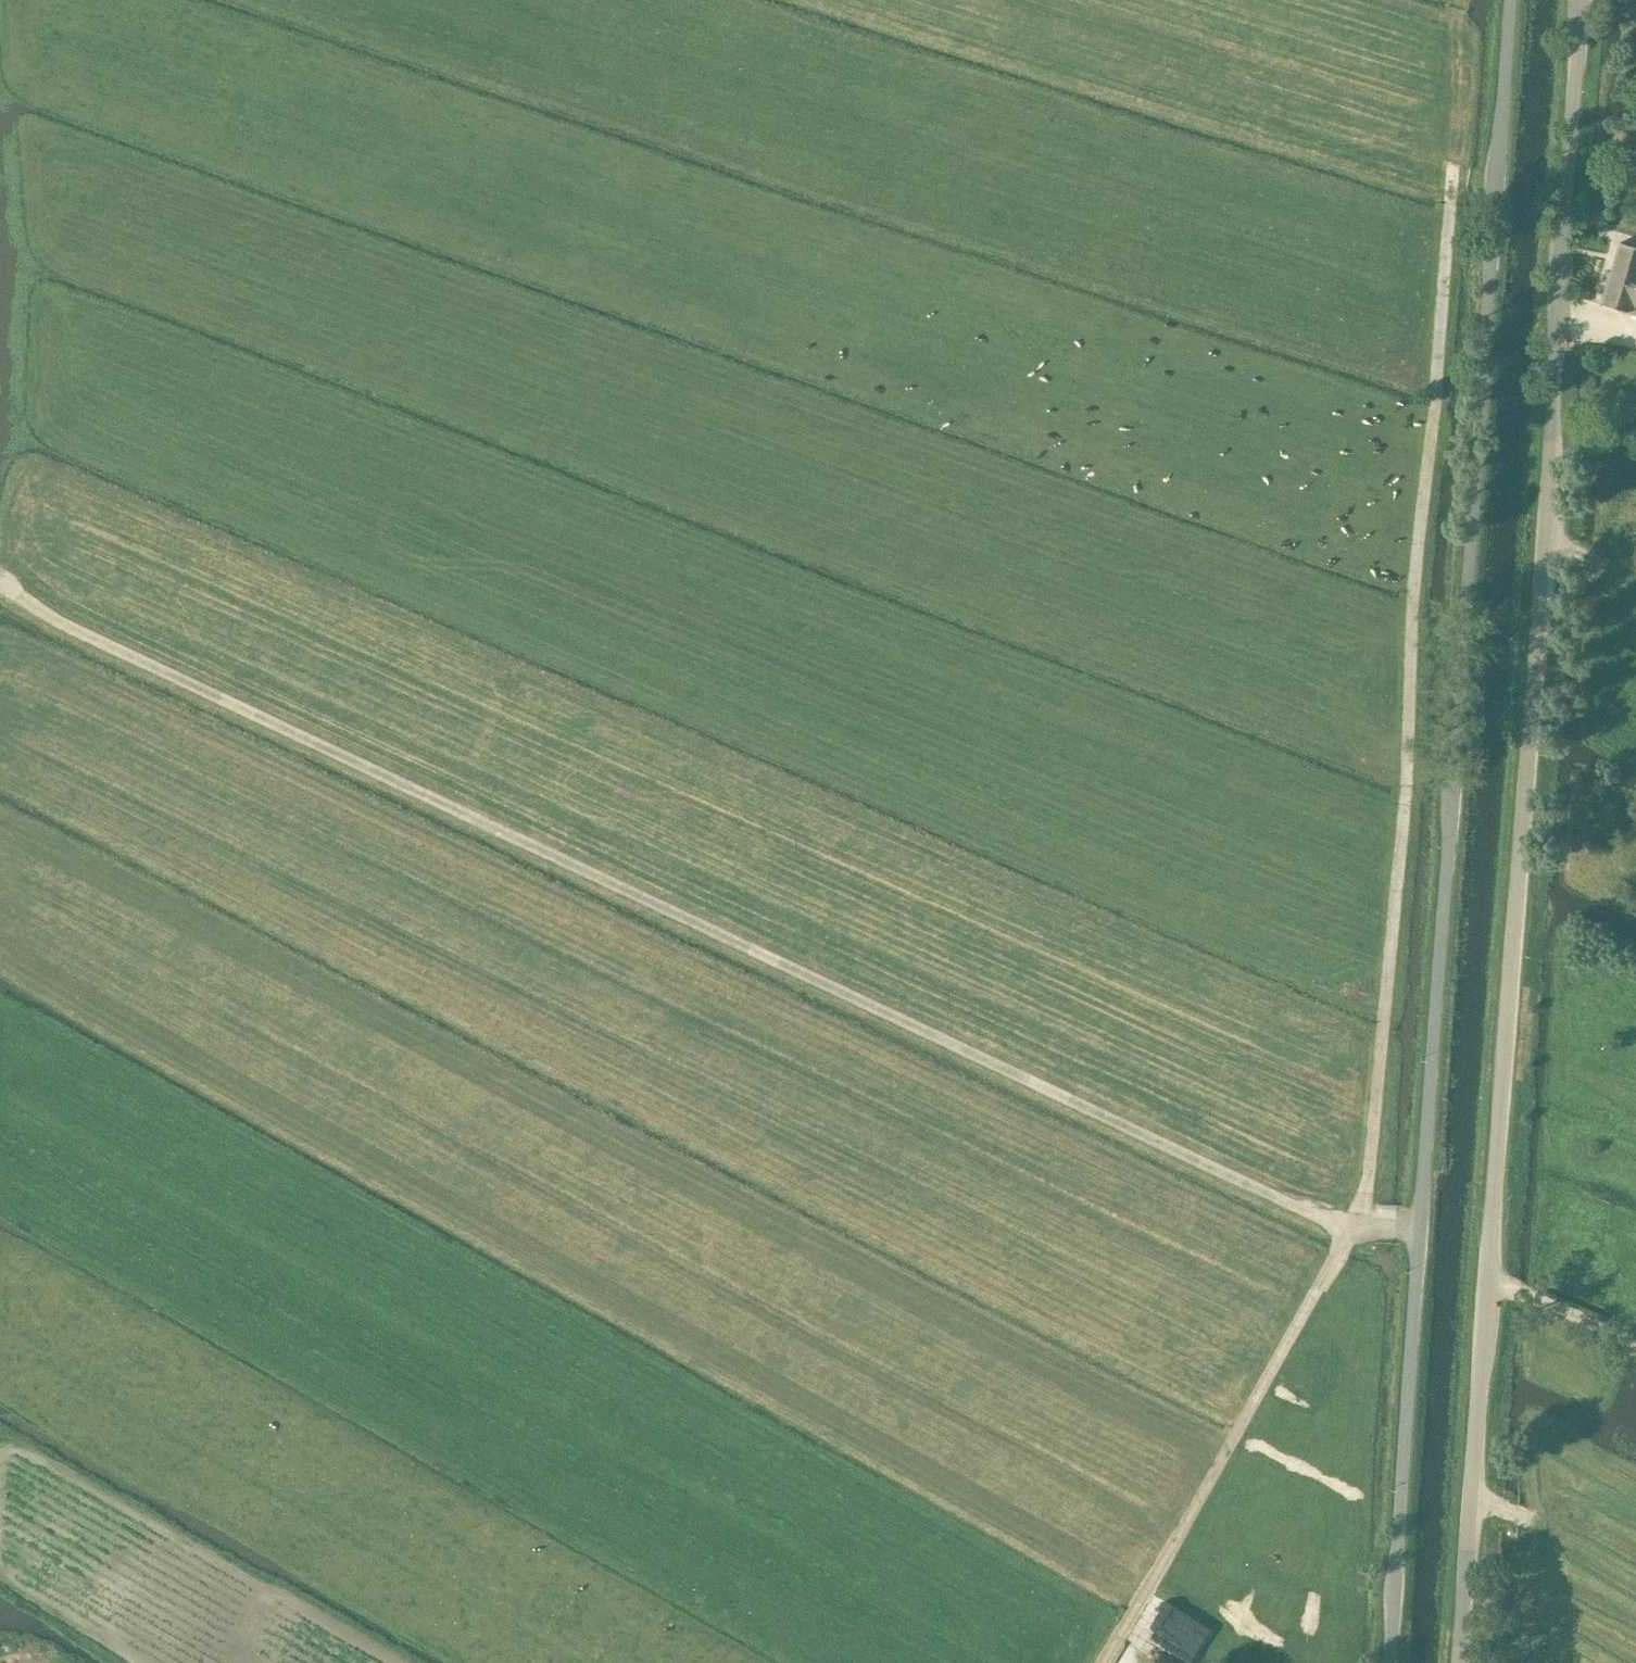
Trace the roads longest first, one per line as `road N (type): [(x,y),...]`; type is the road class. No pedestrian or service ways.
road 1 (unclassified): [(1459,1662),(1584,0)]
road 2 (unclassified): [(1390,1662),(1510,0)]
road 3 (track): [(1353,1223),(1334,1223),(973,1063),(499,831),(137,672),(0,586)]
road 4 (track): [(1353,1223),(1373,1150),(1447,186)]

